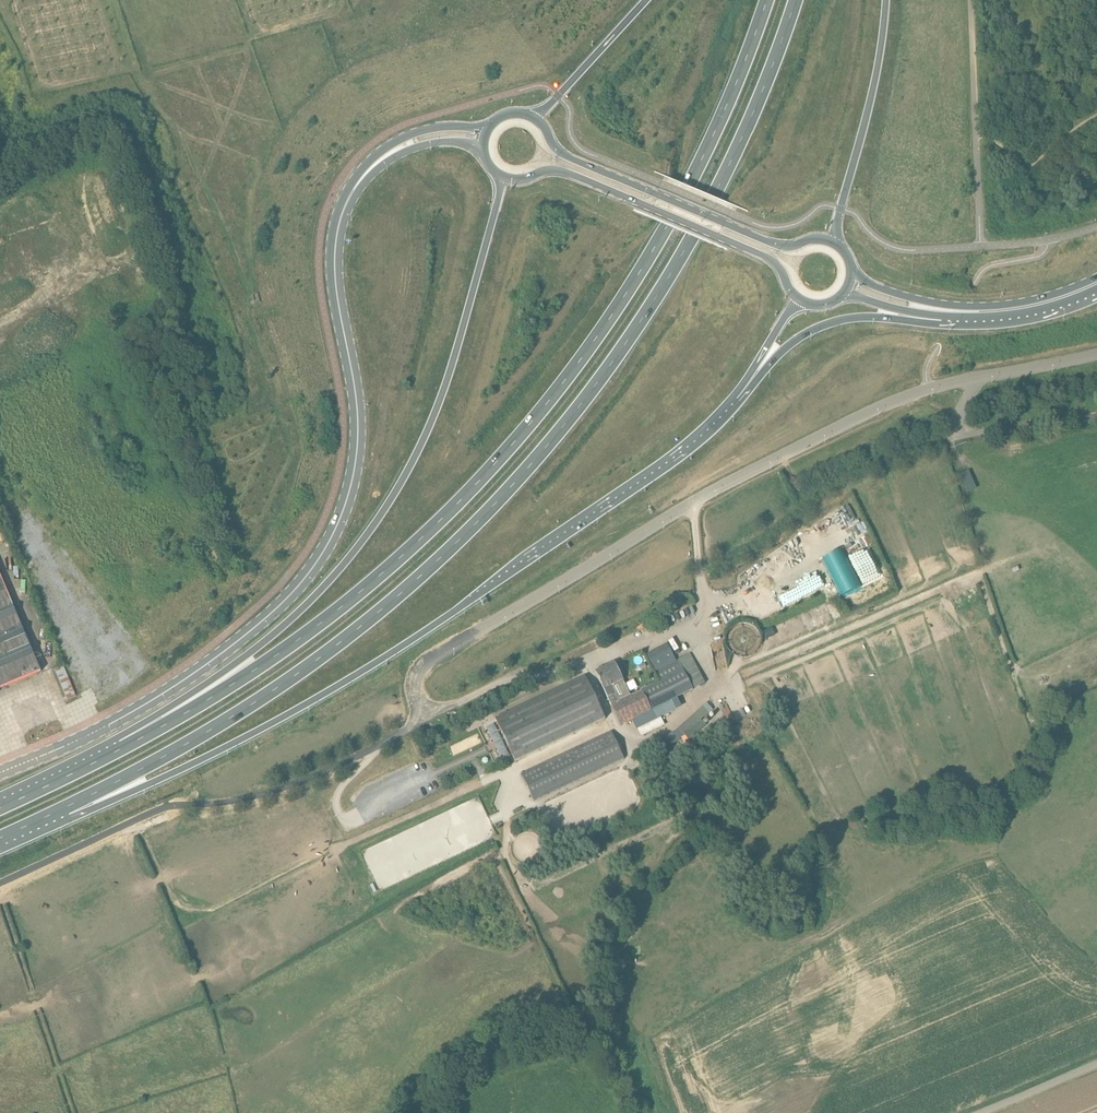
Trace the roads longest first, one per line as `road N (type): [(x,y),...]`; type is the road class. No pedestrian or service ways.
road 1 (trunk): [(67,807),(295,676),(372,618),(488,511),(648,310),(737,149),(795,0)]
road 2 (trunk): [(766,0),(725,109),(667,223),(587,349),(510,447),(412,547),(332,614),(238,682),(122,749)]
road 3 (tertiary): [(397,148),(356,183),(337,228),(335,286),(357,440),(349,492),(326,548),(284,601),(214,659),(115,722),(0,773)]
road 4 (trunk): [(67,807),(196,763),(372,666),(684,455),(742,401)]
road 5 (trunk): [(499,174),(443,391),(391,500),(289,621),(122,749)]
road 6 (unclassified): [(428,719),(413,683),(425,662),(722,485),(877,408),(976,378)]
road 7 (secondary): [(839,245),(821,237),(781,246),(722,223),(567,156),(530,116)]
road 8 (secondary): [(499,174),(563,171),(766,258),(802,302)]
road 9 (trunk): [(742,401),(774,359),(819,327),(865,317),(925,322),(969,314)]
road 10 (trunk): [(839,245),(886,0)]
road 11 (unclassified): [(976,378),(957,423),(962,434),(1096,417)]
road 12 (trunk): [(645,0),(530,116)]
road 13 (trunk): [(122,749),(0,808)]
road 14 (secondary): [(969,314),(1040,305),(1096,285)]
road 15 (secondary): [(841,295),(916,313),(969,314)]
road 16 (secondary): [(969,314),(894,293),(851,271)]
road 17 (unclassified): [(976,378),(1096,354)]

